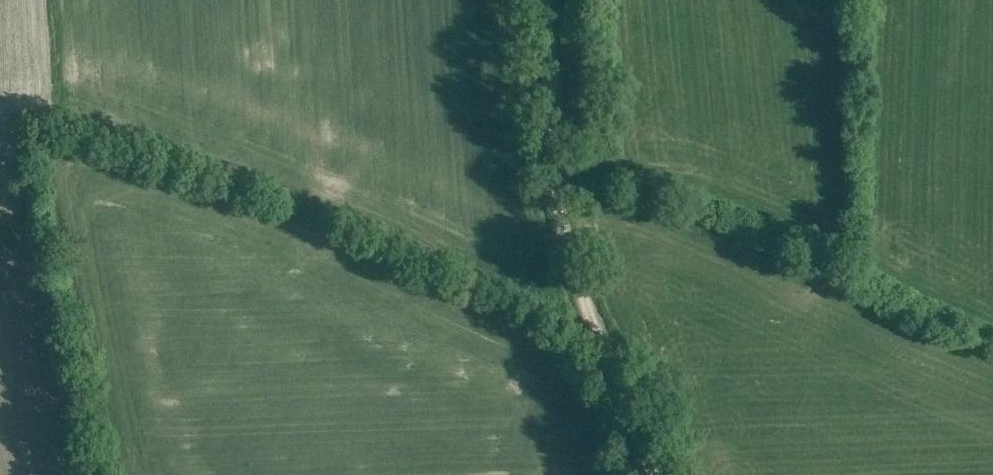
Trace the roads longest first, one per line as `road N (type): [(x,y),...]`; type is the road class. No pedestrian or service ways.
road 1 (track): [(652,474),(565,240),(545,0)]

